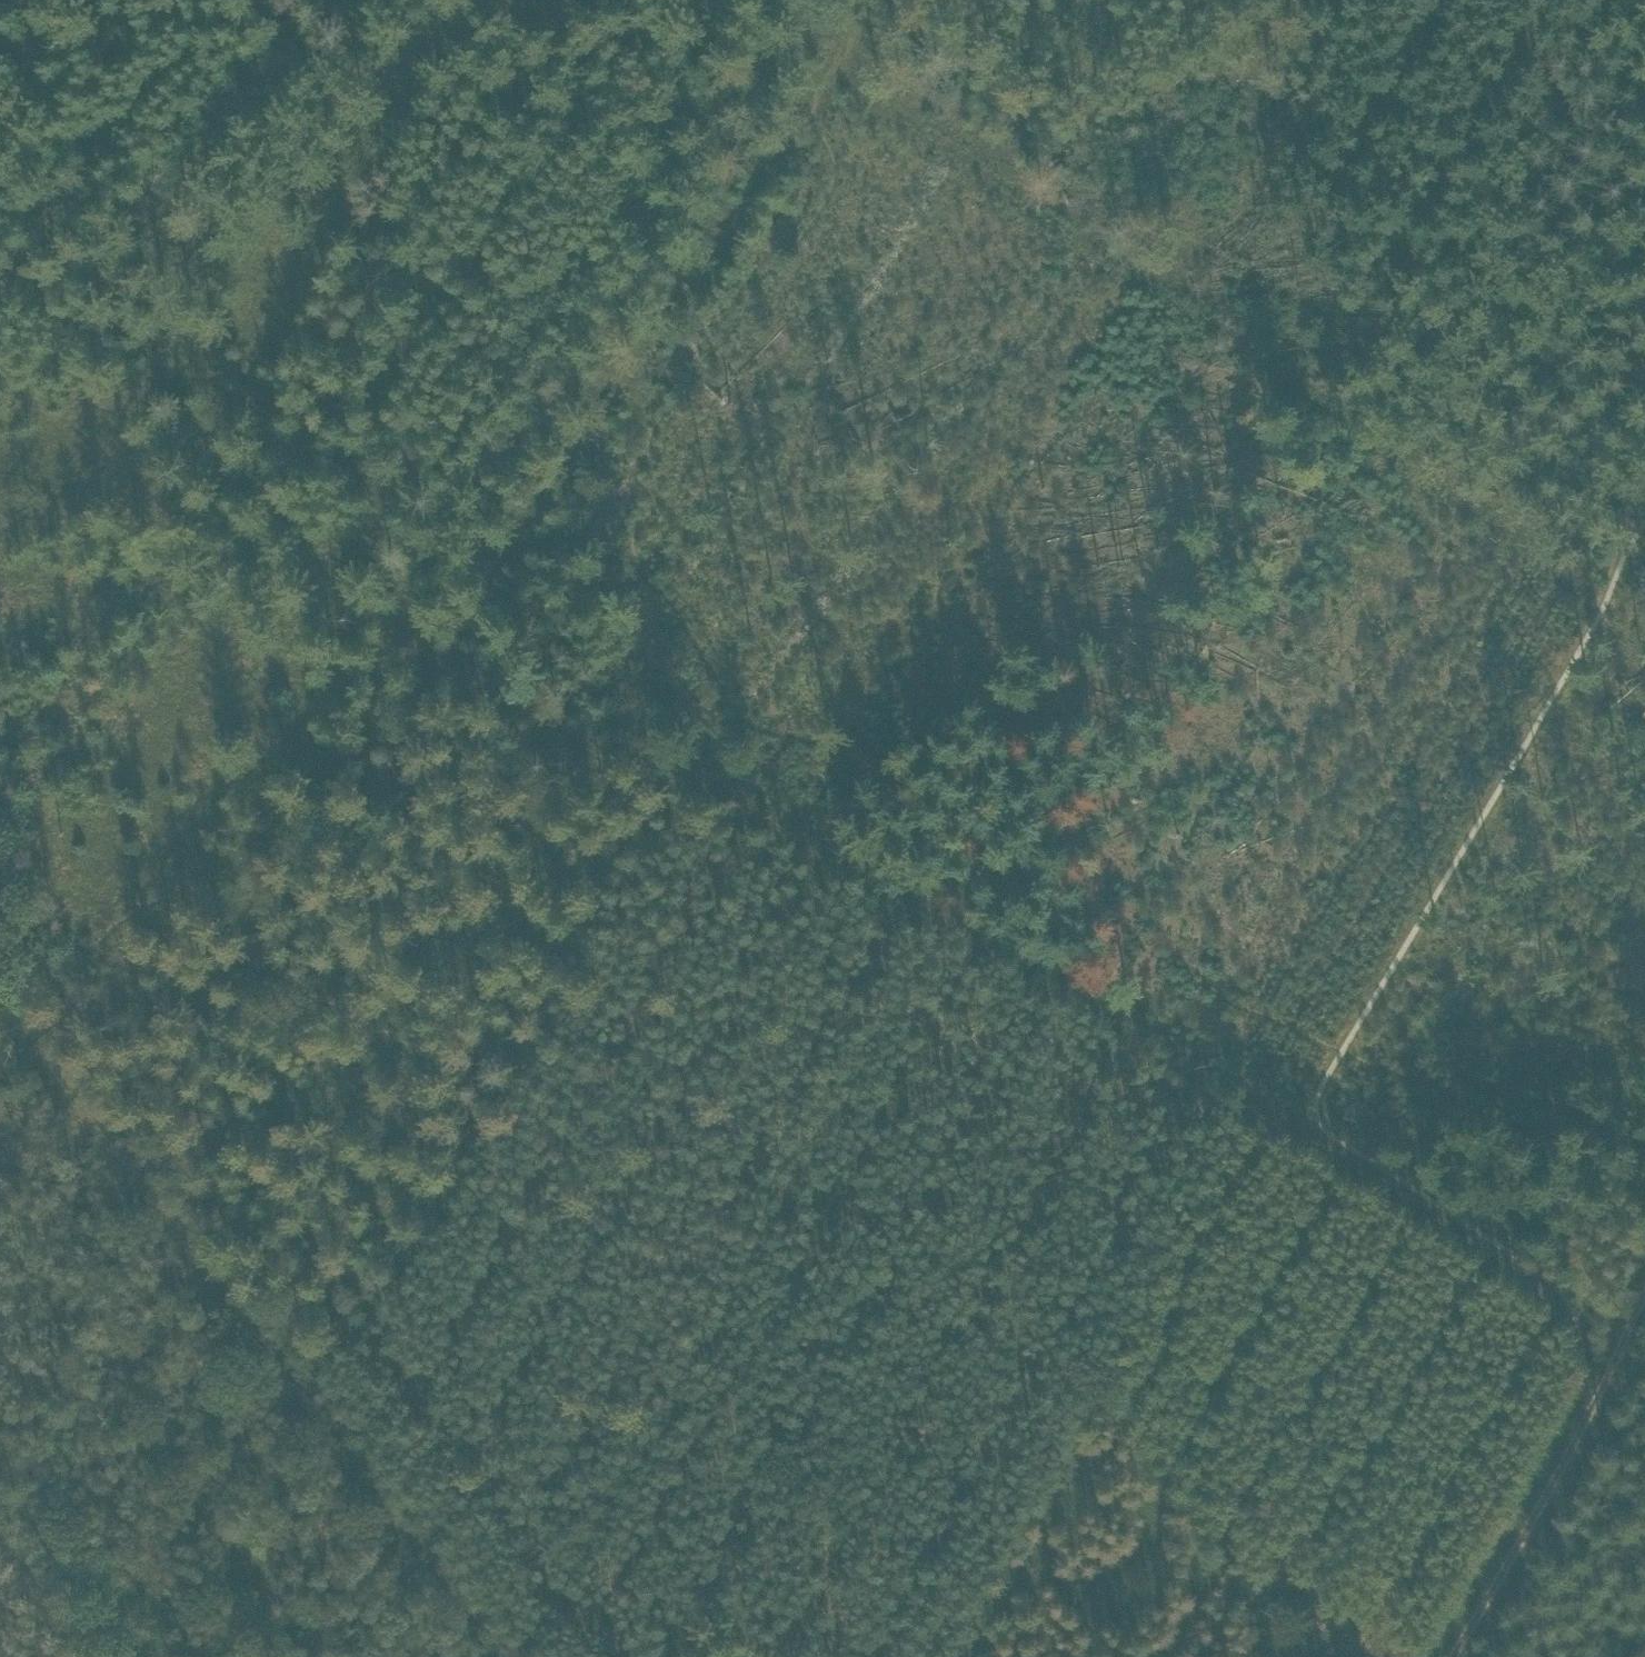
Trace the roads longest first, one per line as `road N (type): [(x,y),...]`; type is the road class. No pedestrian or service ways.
road 1 (track): [(1450,1656),(1644,1317)]

